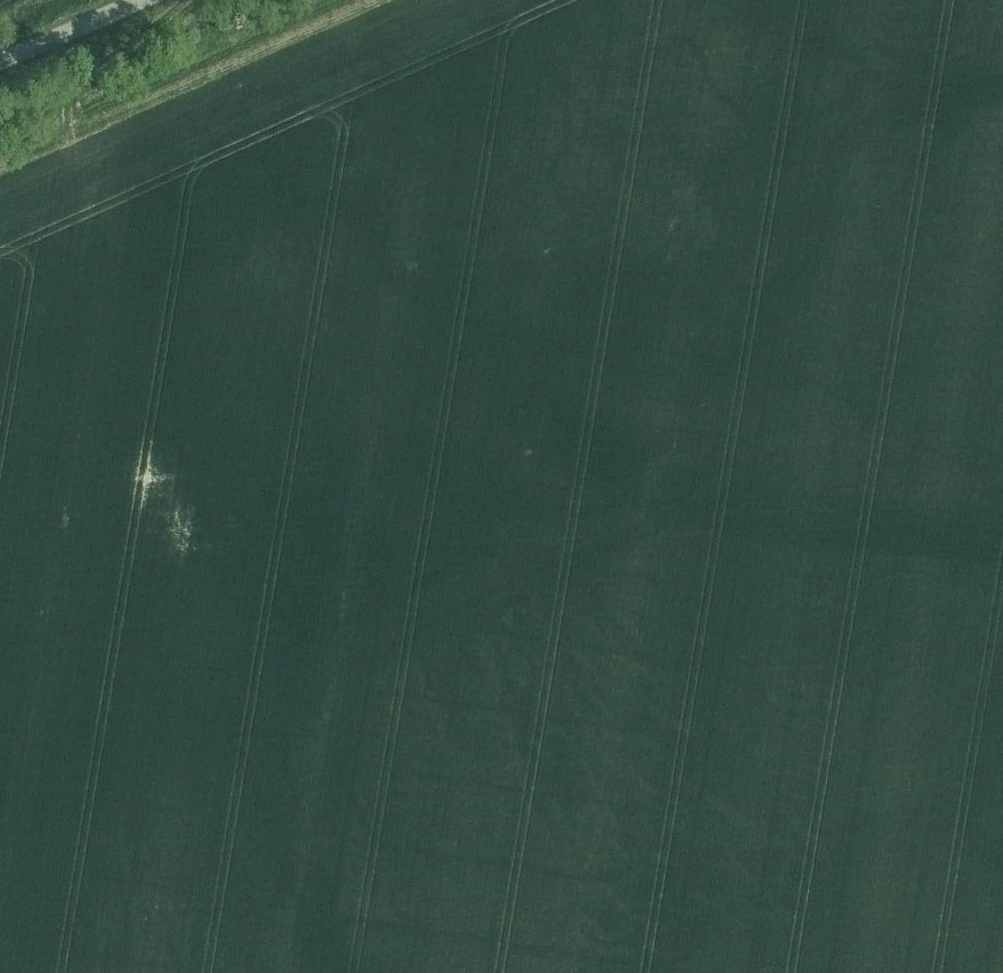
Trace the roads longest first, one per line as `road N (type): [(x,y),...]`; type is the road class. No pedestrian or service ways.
road 1 (unclassified): [(0,60),(139,0)]

